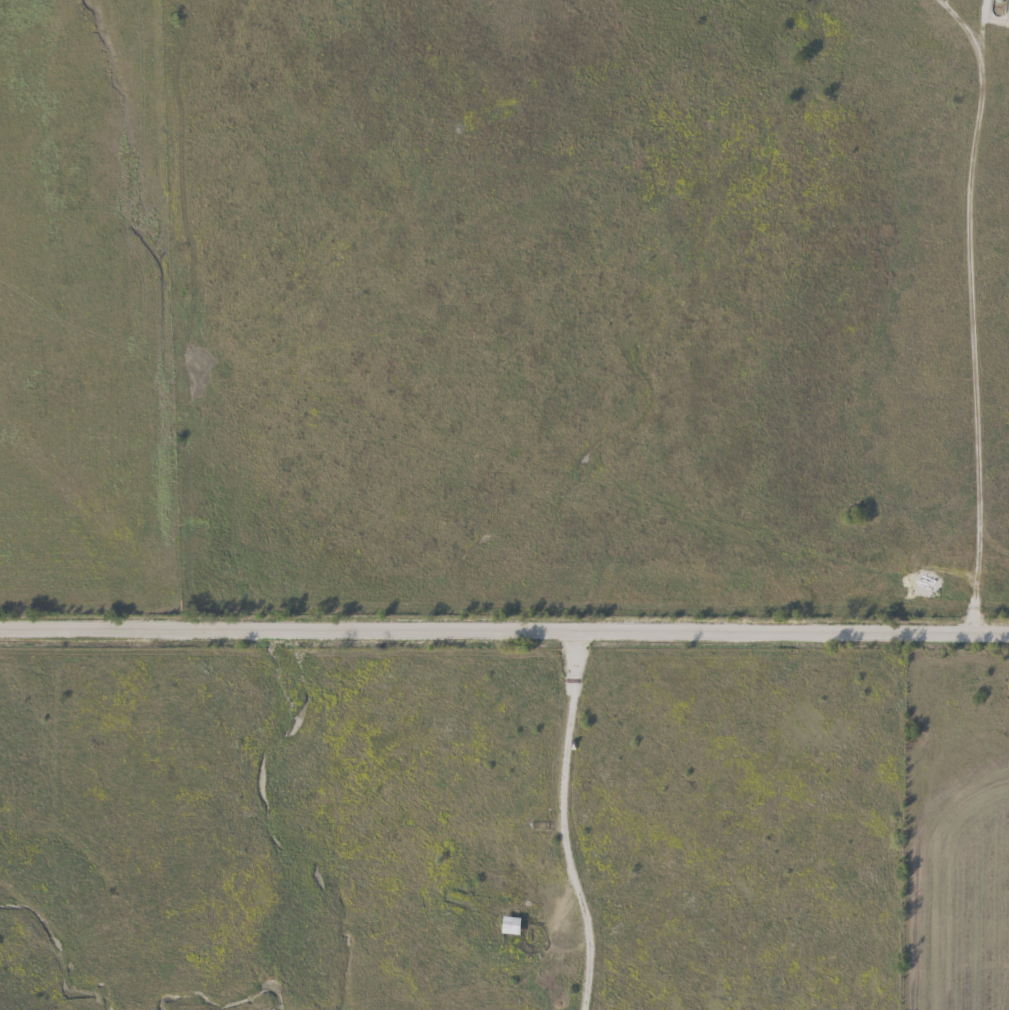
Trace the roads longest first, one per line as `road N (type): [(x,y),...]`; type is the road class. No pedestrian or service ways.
road 1 (residential): [(1008,634),(0,632)]
road 2 (residential): [(974,634),(950,189),(935,102),(873,0)]

